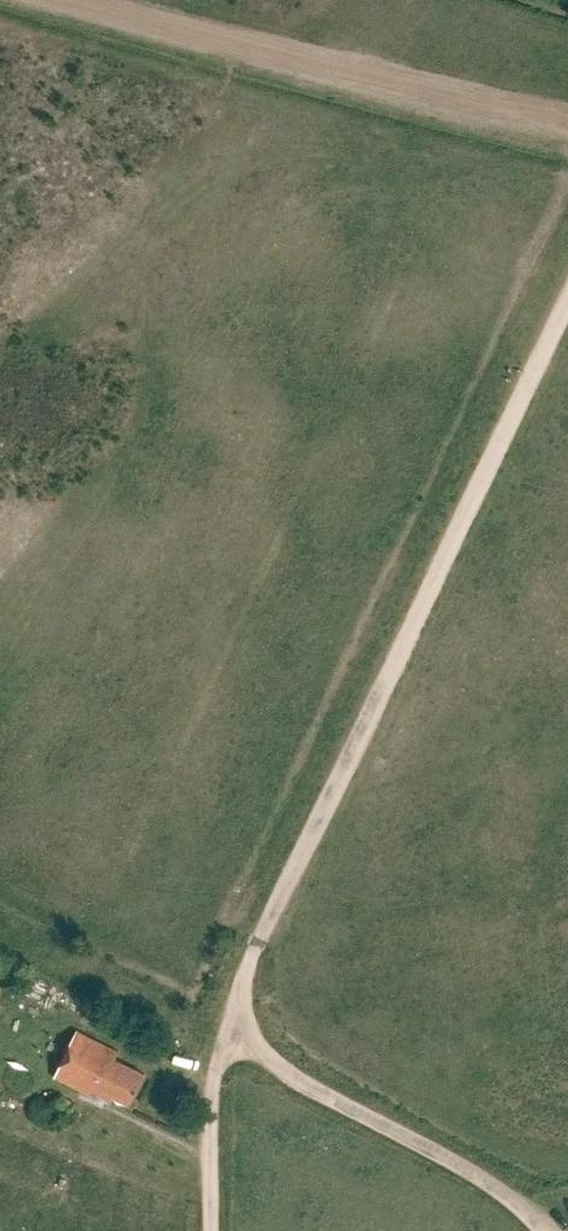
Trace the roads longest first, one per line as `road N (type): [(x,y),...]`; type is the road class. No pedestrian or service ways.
road 1 (unclassified): [(225,1037),(258,943),(567,307)]
road 2 (track): [(70,0),(433,100),(567,123)]
road 3 (unclassified): [(545,1230),(503,1192),(225,1037)]
road 4 (unclassified): [(211,1230),(211,1101),(225,1037)]

